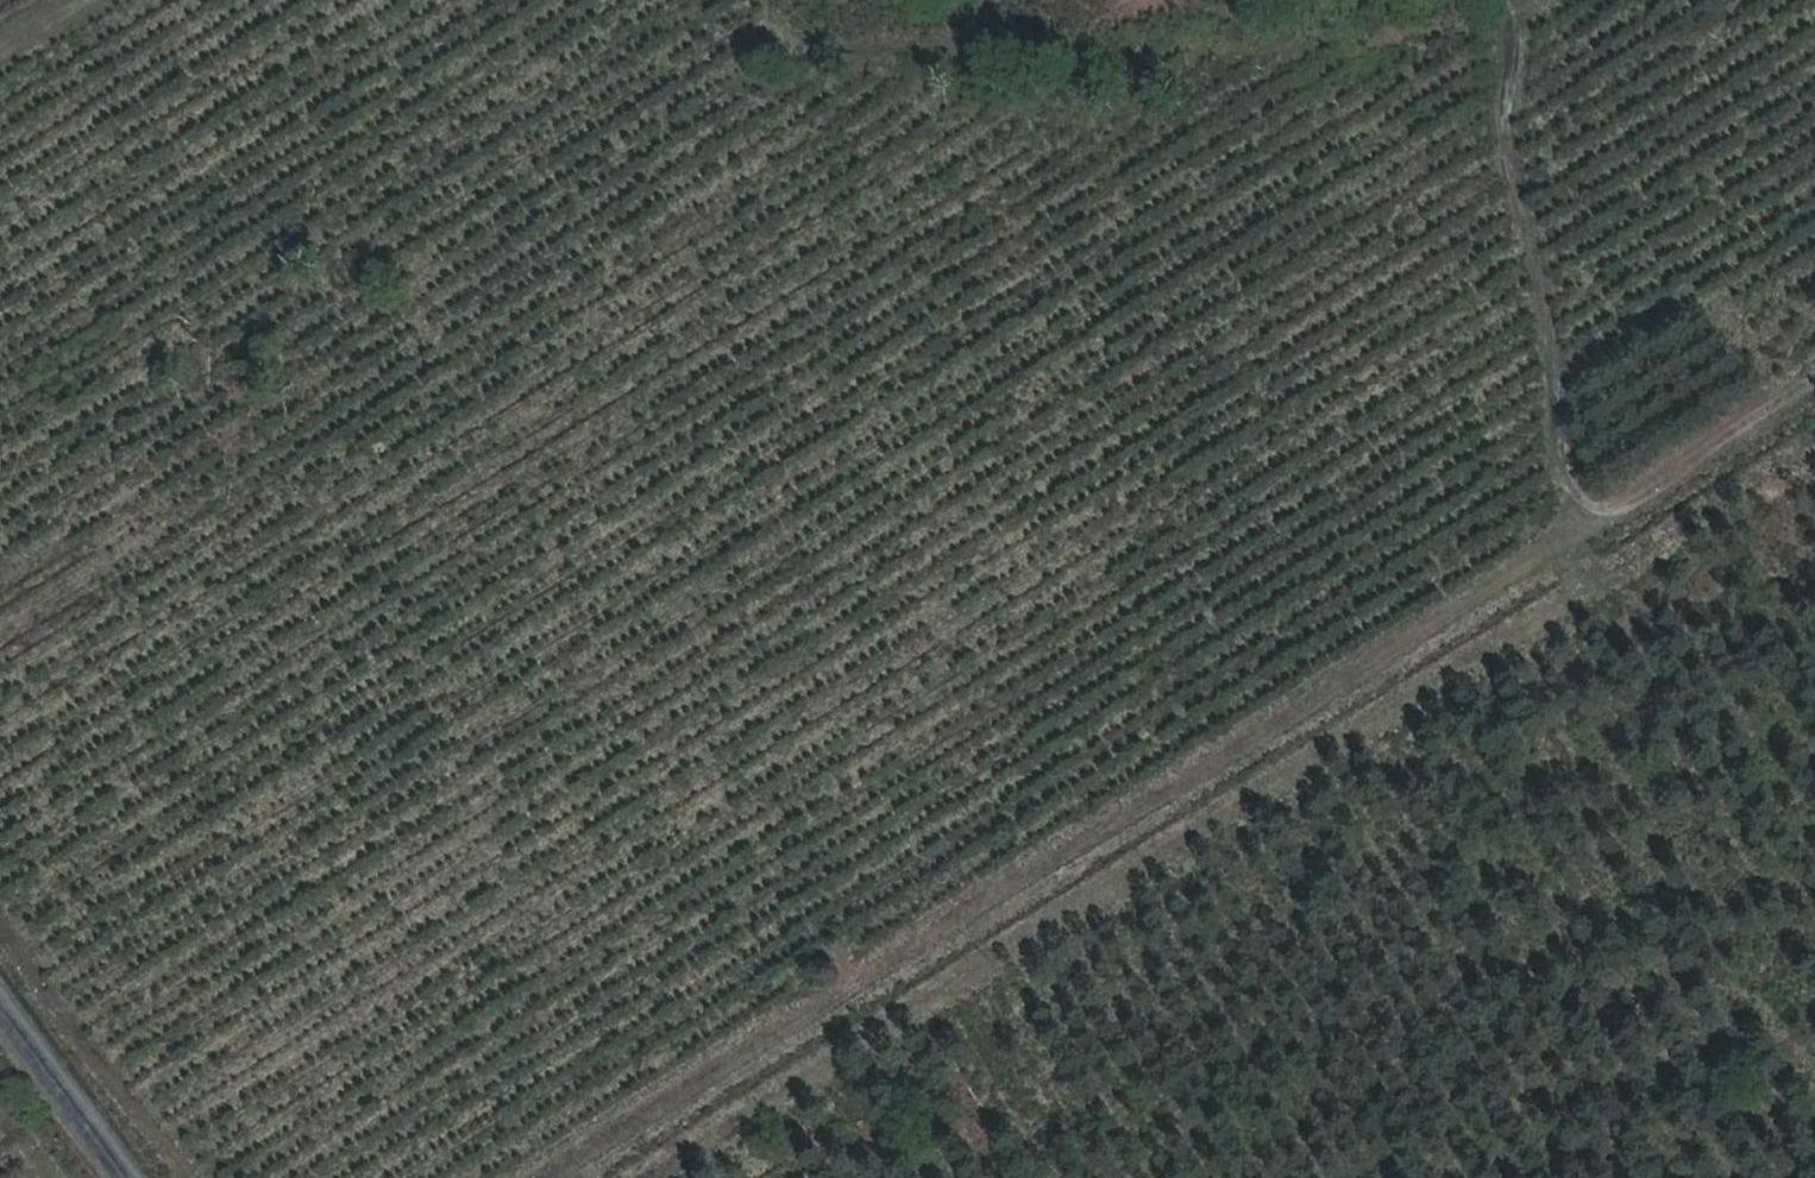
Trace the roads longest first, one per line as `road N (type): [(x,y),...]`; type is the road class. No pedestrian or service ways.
road 1 (unclassified): [(0,1003),(128,1177)]

